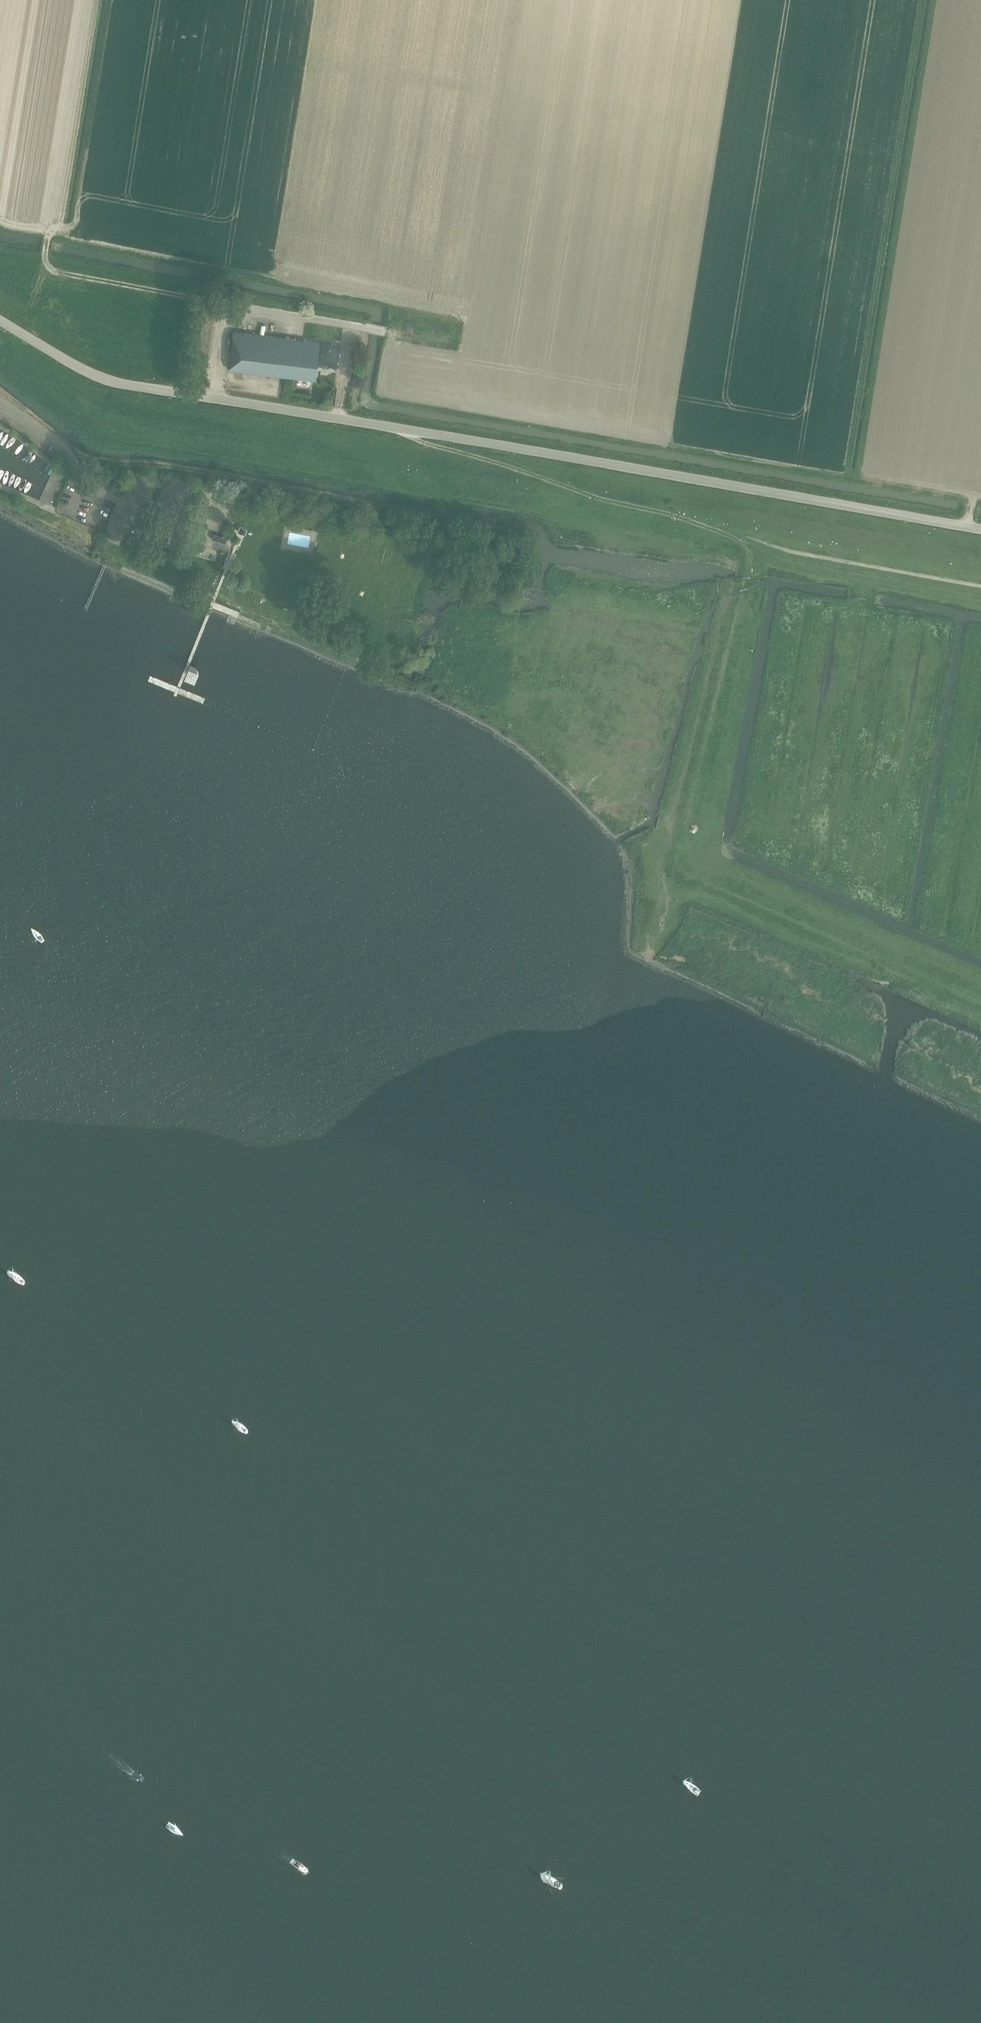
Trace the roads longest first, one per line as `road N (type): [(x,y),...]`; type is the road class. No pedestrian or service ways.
road 1 (unclassified): [(0,320),(117,386),(980,527)]

